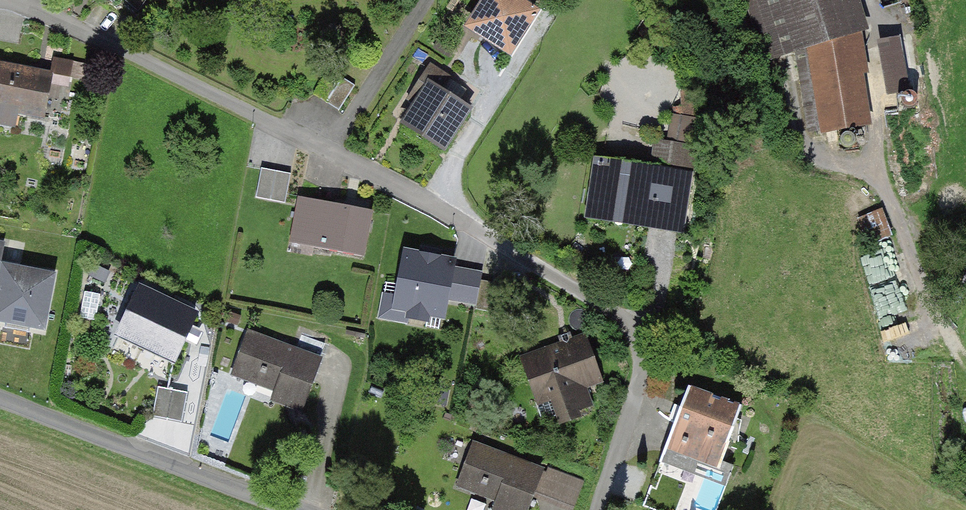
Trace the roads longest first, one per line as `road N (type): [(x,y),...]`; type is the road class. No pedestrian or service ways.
road 1 (residential): [(4,0),(330,153),(572,289),(635,334),(637,386),(596,509)]
road 2 (track): [(766,0),(798,135),(882,188),(965,365)]
road 3 (unclassified): [(0,398),(292,509)]

